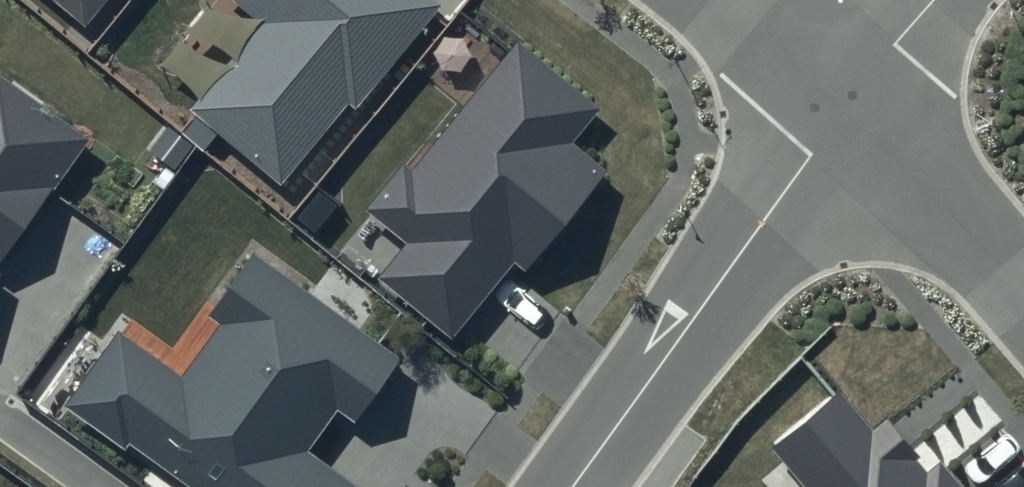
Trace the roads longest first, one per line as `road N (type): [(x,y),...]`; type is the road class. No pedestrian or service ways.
road 1 (residential): [(570,486),(856,92)]
road 2 (residential): [(1023,289),(856,92)]
road 3 (residential): [(733,0),(856,92)]

